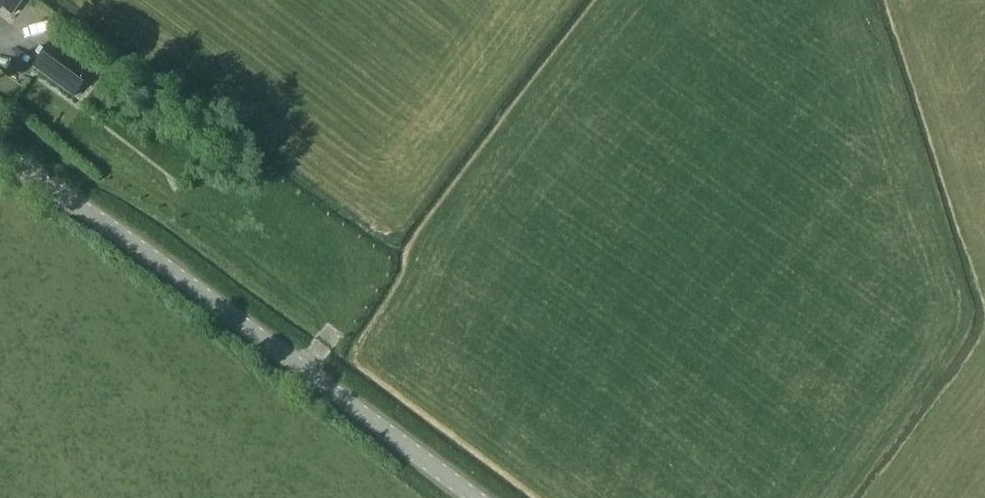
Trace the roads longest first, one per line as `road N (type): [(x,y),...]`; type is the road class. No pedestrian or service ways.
road 1 (tertiary): [(484,497),(0,151)]

